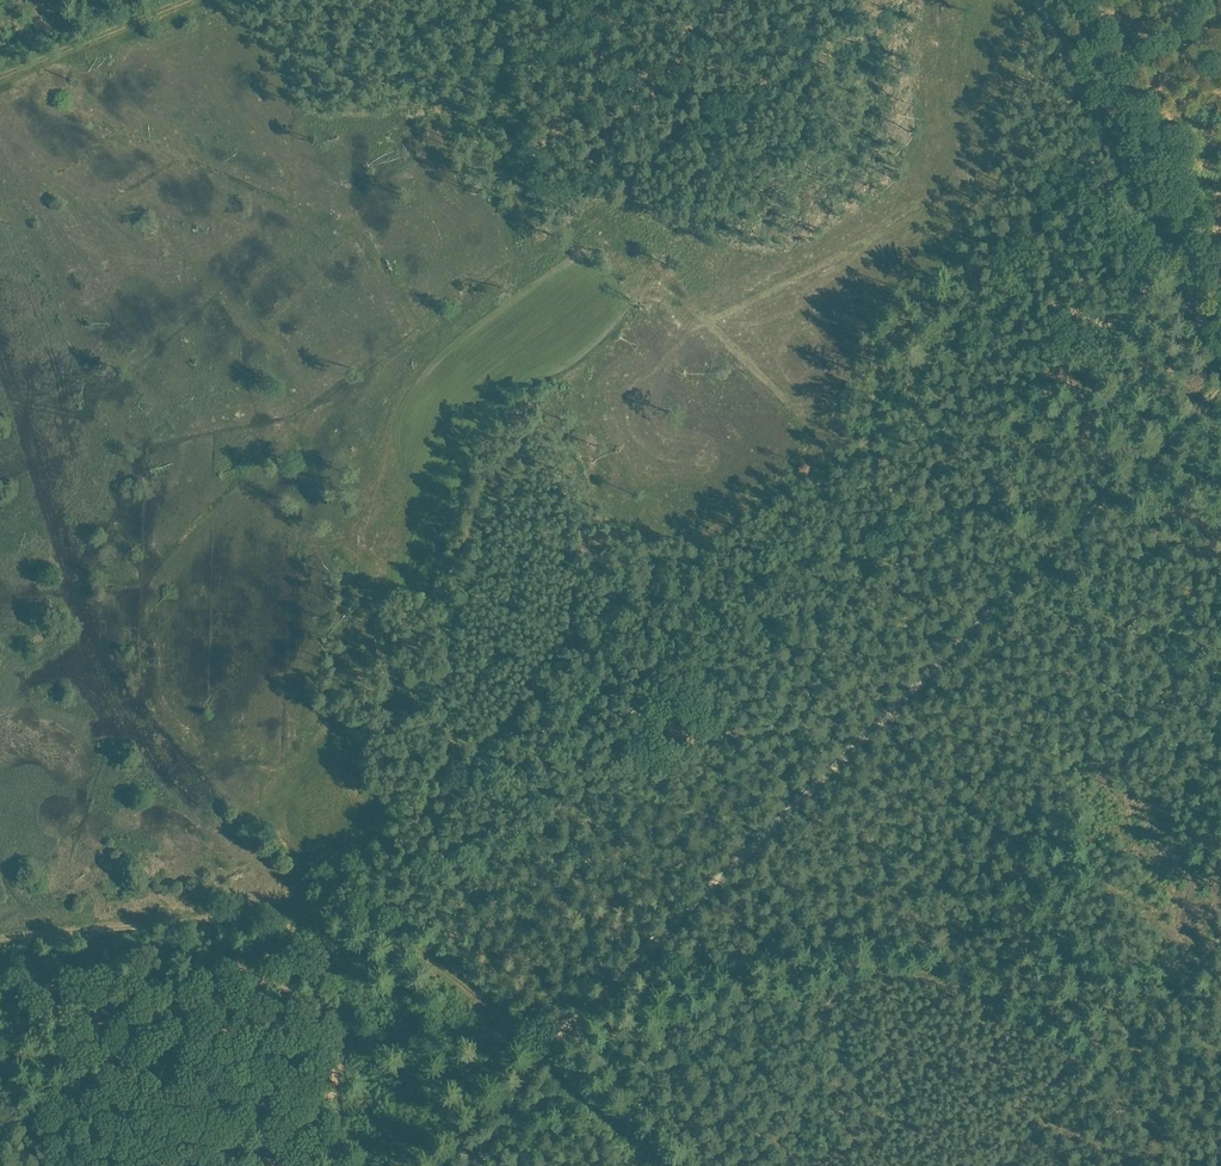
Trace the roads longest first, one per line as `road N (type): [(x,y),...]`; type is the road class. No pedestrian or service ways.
road 1 (track): [(421,1165),(1220,378)]
road 2 (track): [(539,1047),(416,936),(332,903),(0,939)]
road 3 (track): [(1061,27),(1024,45),(998,70),(964,136),(915,184),(829,238),(714,296),(676,299),(645,288)]
road 4 (track): [(1220,343),(1048,0)]
road 5 (track): [(0,78),(180,0)]
road 6 (track): [(539,1047),(674,1165)]

